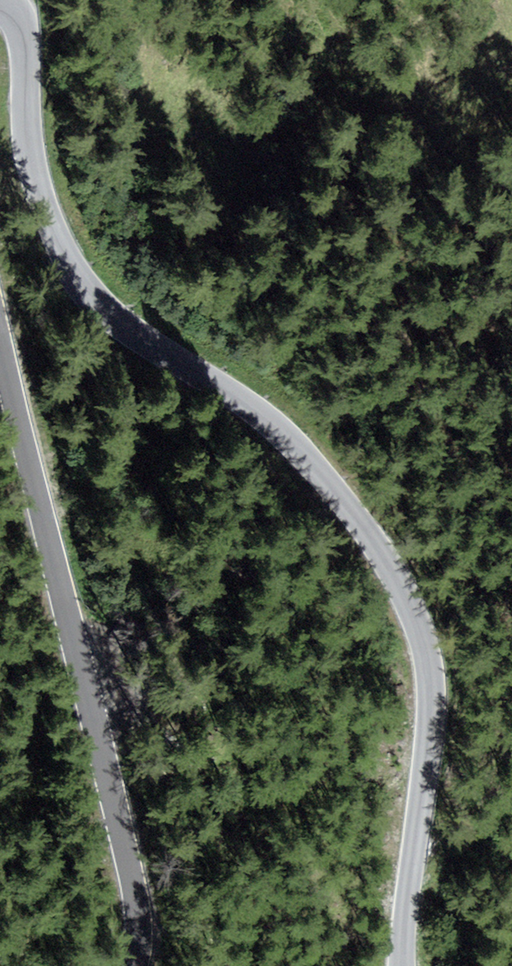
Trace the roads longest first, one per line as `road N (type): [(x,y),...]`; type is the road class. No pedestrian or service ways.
road 1 (tertiary): [(403,965),(433,729),(429,671),(412,613),(377,550),(285,441),(123,326),(77,279),(32,161),(27,45),(21,26),(0,7)]
road 2 (tertiary): [(0,347),(131,875),(135,965)]

